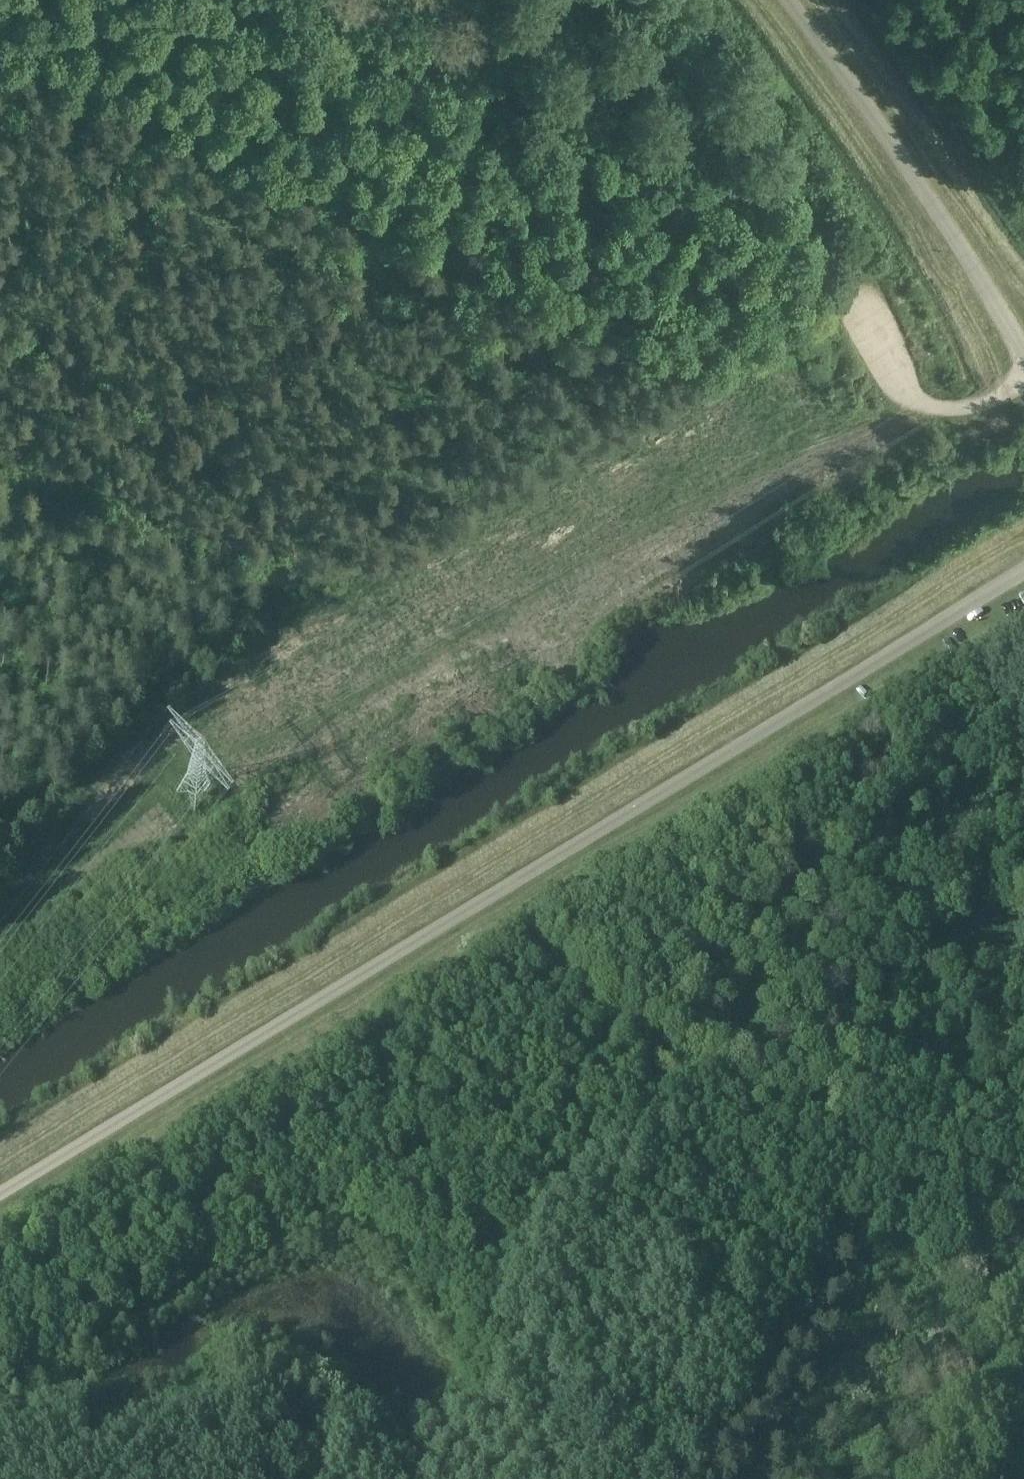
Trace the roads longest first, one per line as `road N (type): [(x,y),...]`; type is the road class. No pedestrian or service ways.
road 1 (unclassified): [(1023,573),(897,658),(0,1196)]
road 2 (unclassified): [(1023,353),(956,238),(791,0)]

